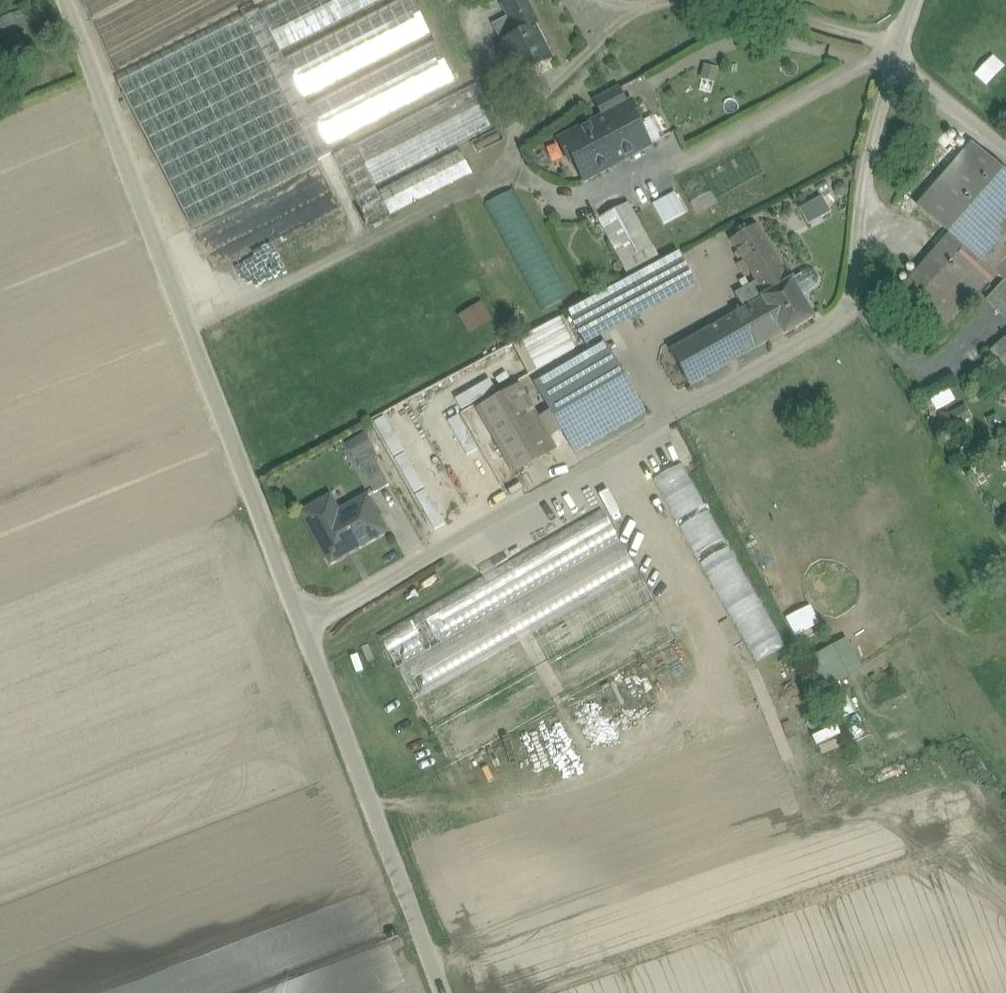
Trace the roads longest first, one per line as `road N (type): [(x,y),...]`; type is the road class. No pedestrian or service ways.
road 1 (unclassified): [(302,625),(819,333),(848,307),(889,58)]
road 2 (unclassified): [(302,625),(63,0)]
road 3 (track): [(685,0),(628,23),(518,102),(497,184),(188,331)]
road 4 (unclassified): [(442,992),(302,625)]
road 5 (track): [(889,58),(868,38),(754,0)]
road 6 (unclassified): [(1005,145),(889,58)]

